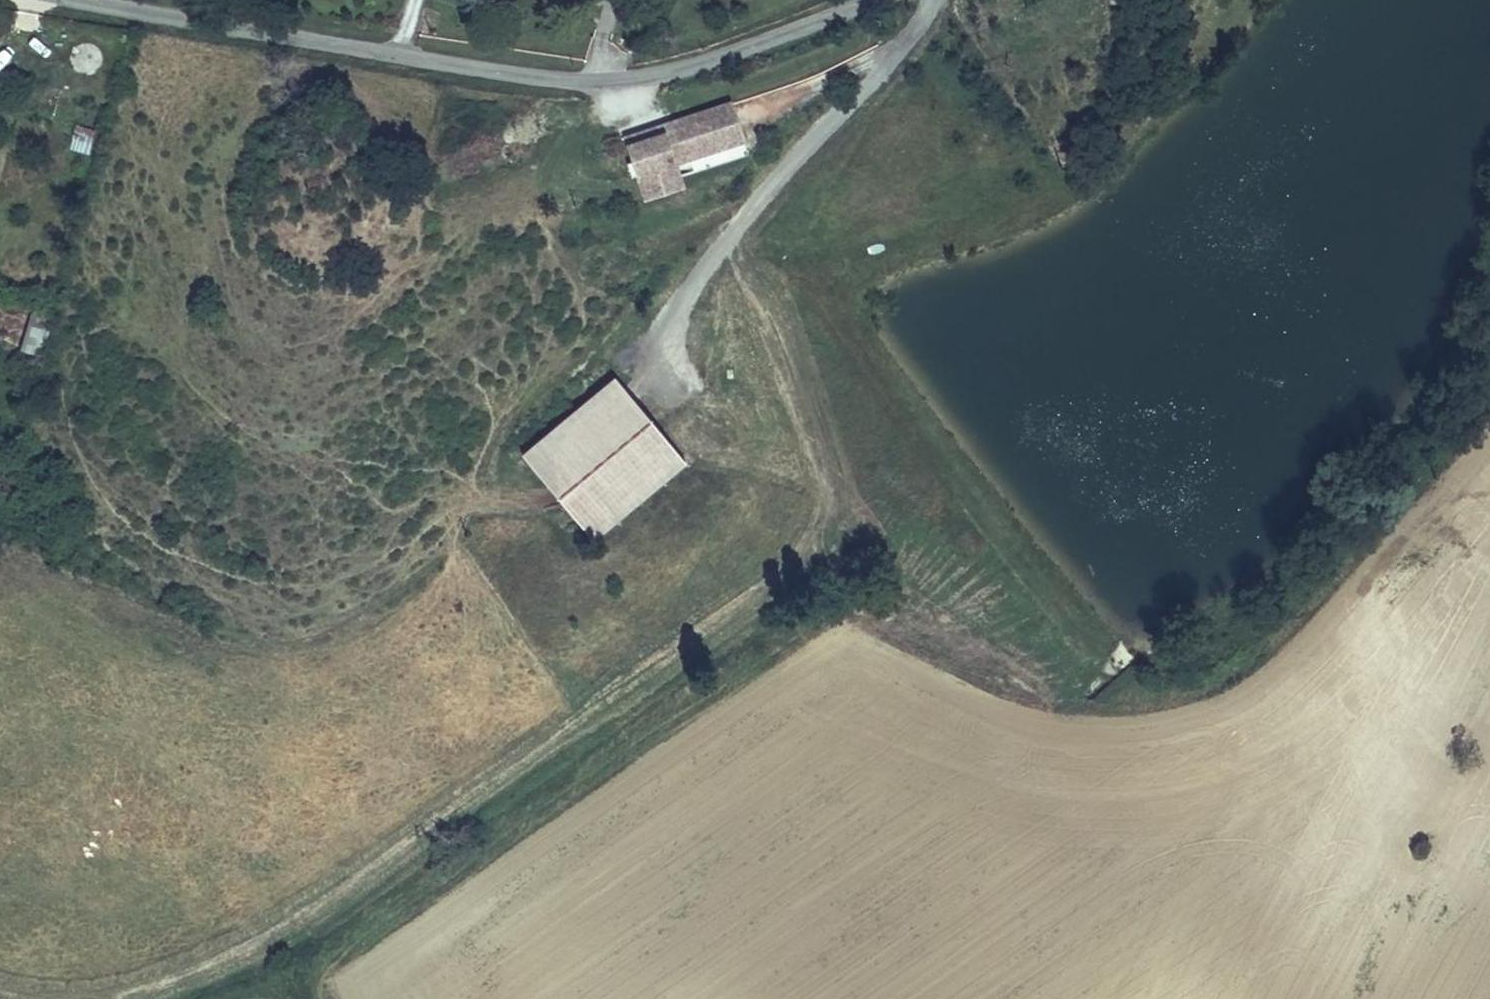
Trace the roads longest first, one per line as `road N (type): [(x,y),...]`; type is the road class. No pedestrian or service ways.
road 1 (unclassified): [(98,0),(529,77),(602,82),(661,72),(876,0)]

